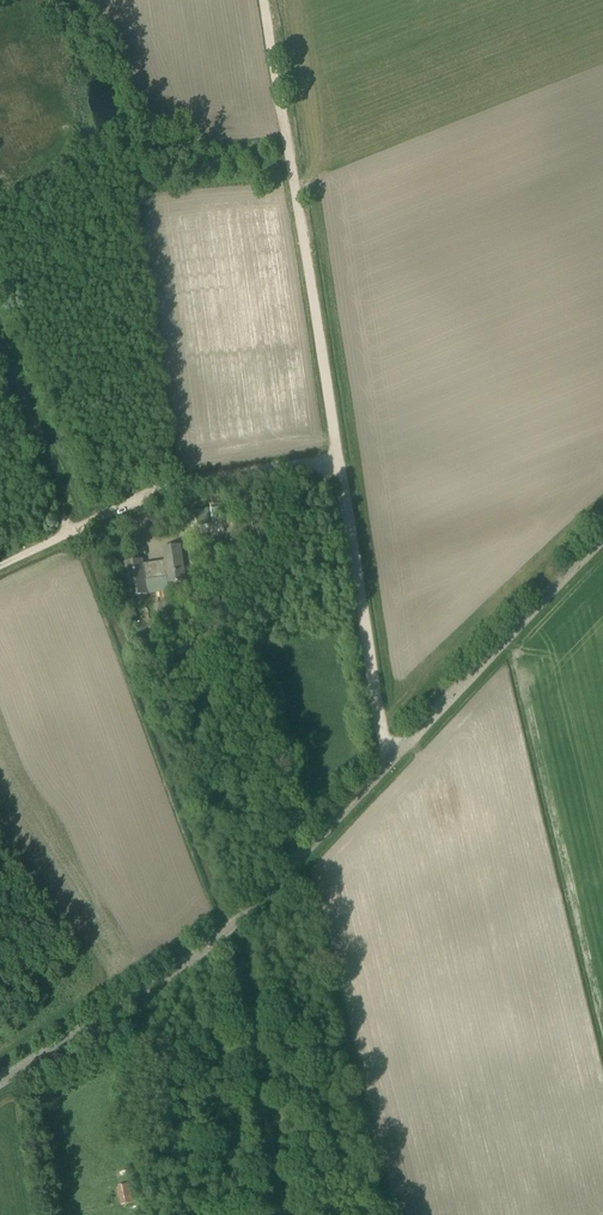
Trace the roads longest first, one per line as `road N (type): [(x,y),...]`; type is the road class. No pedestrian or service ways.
road 1 (unclassified): [(0,1083),(135,998),(250,907),(602,545)]
road 2 (track): [(339,457),(267,0)]
road 3 (track): [(0,566),(179,483),(339,457)]
road 4 (track): [(387,763),(339,457)]
road 5 (track): [(69,532),(0,381)]

